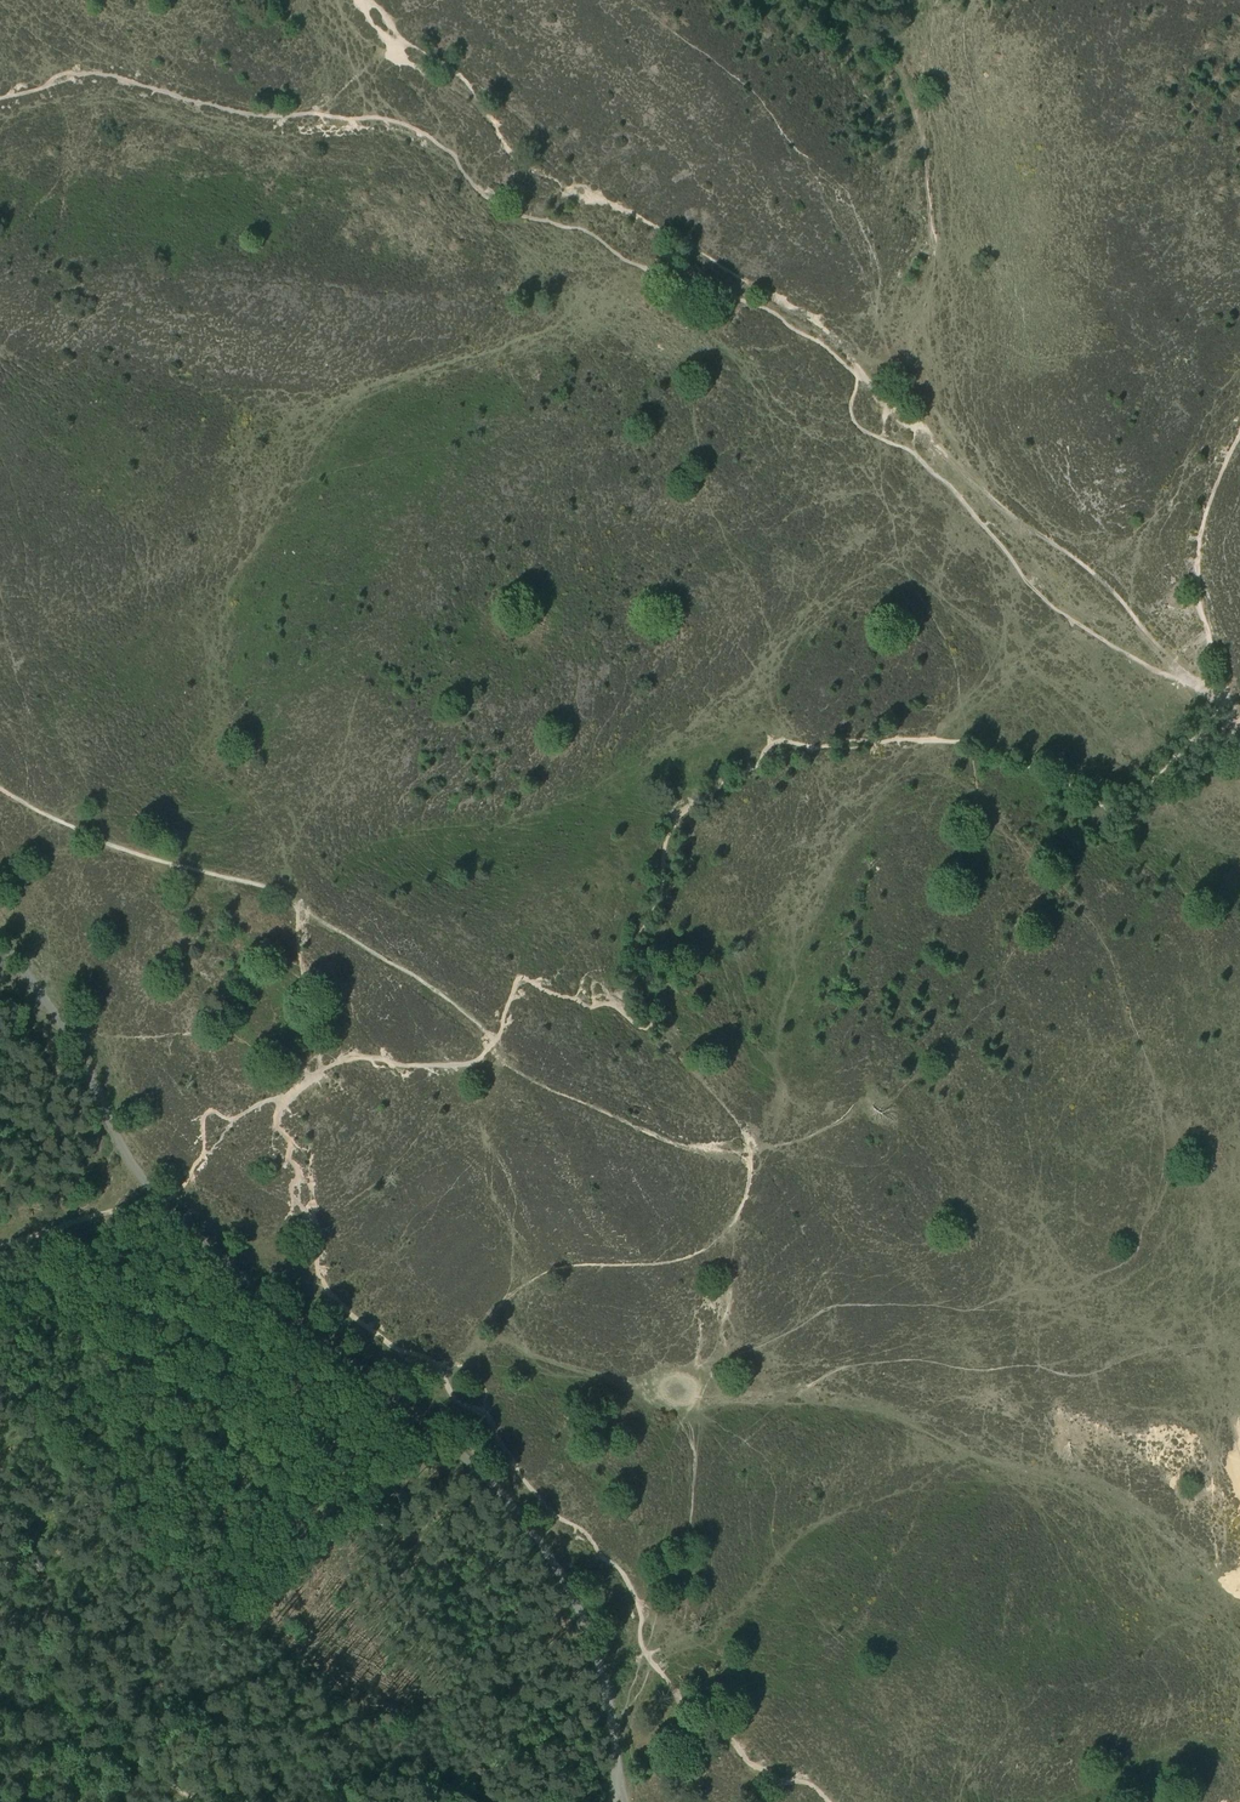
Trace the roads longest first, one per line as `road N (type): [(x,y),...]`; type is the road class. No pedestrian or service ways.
road 1 (track): [(612,1801),(604,1680),(550,1557),(466,1460),(318,1344),(159,1197),(130,1160),(53,1010),(0,939)]

